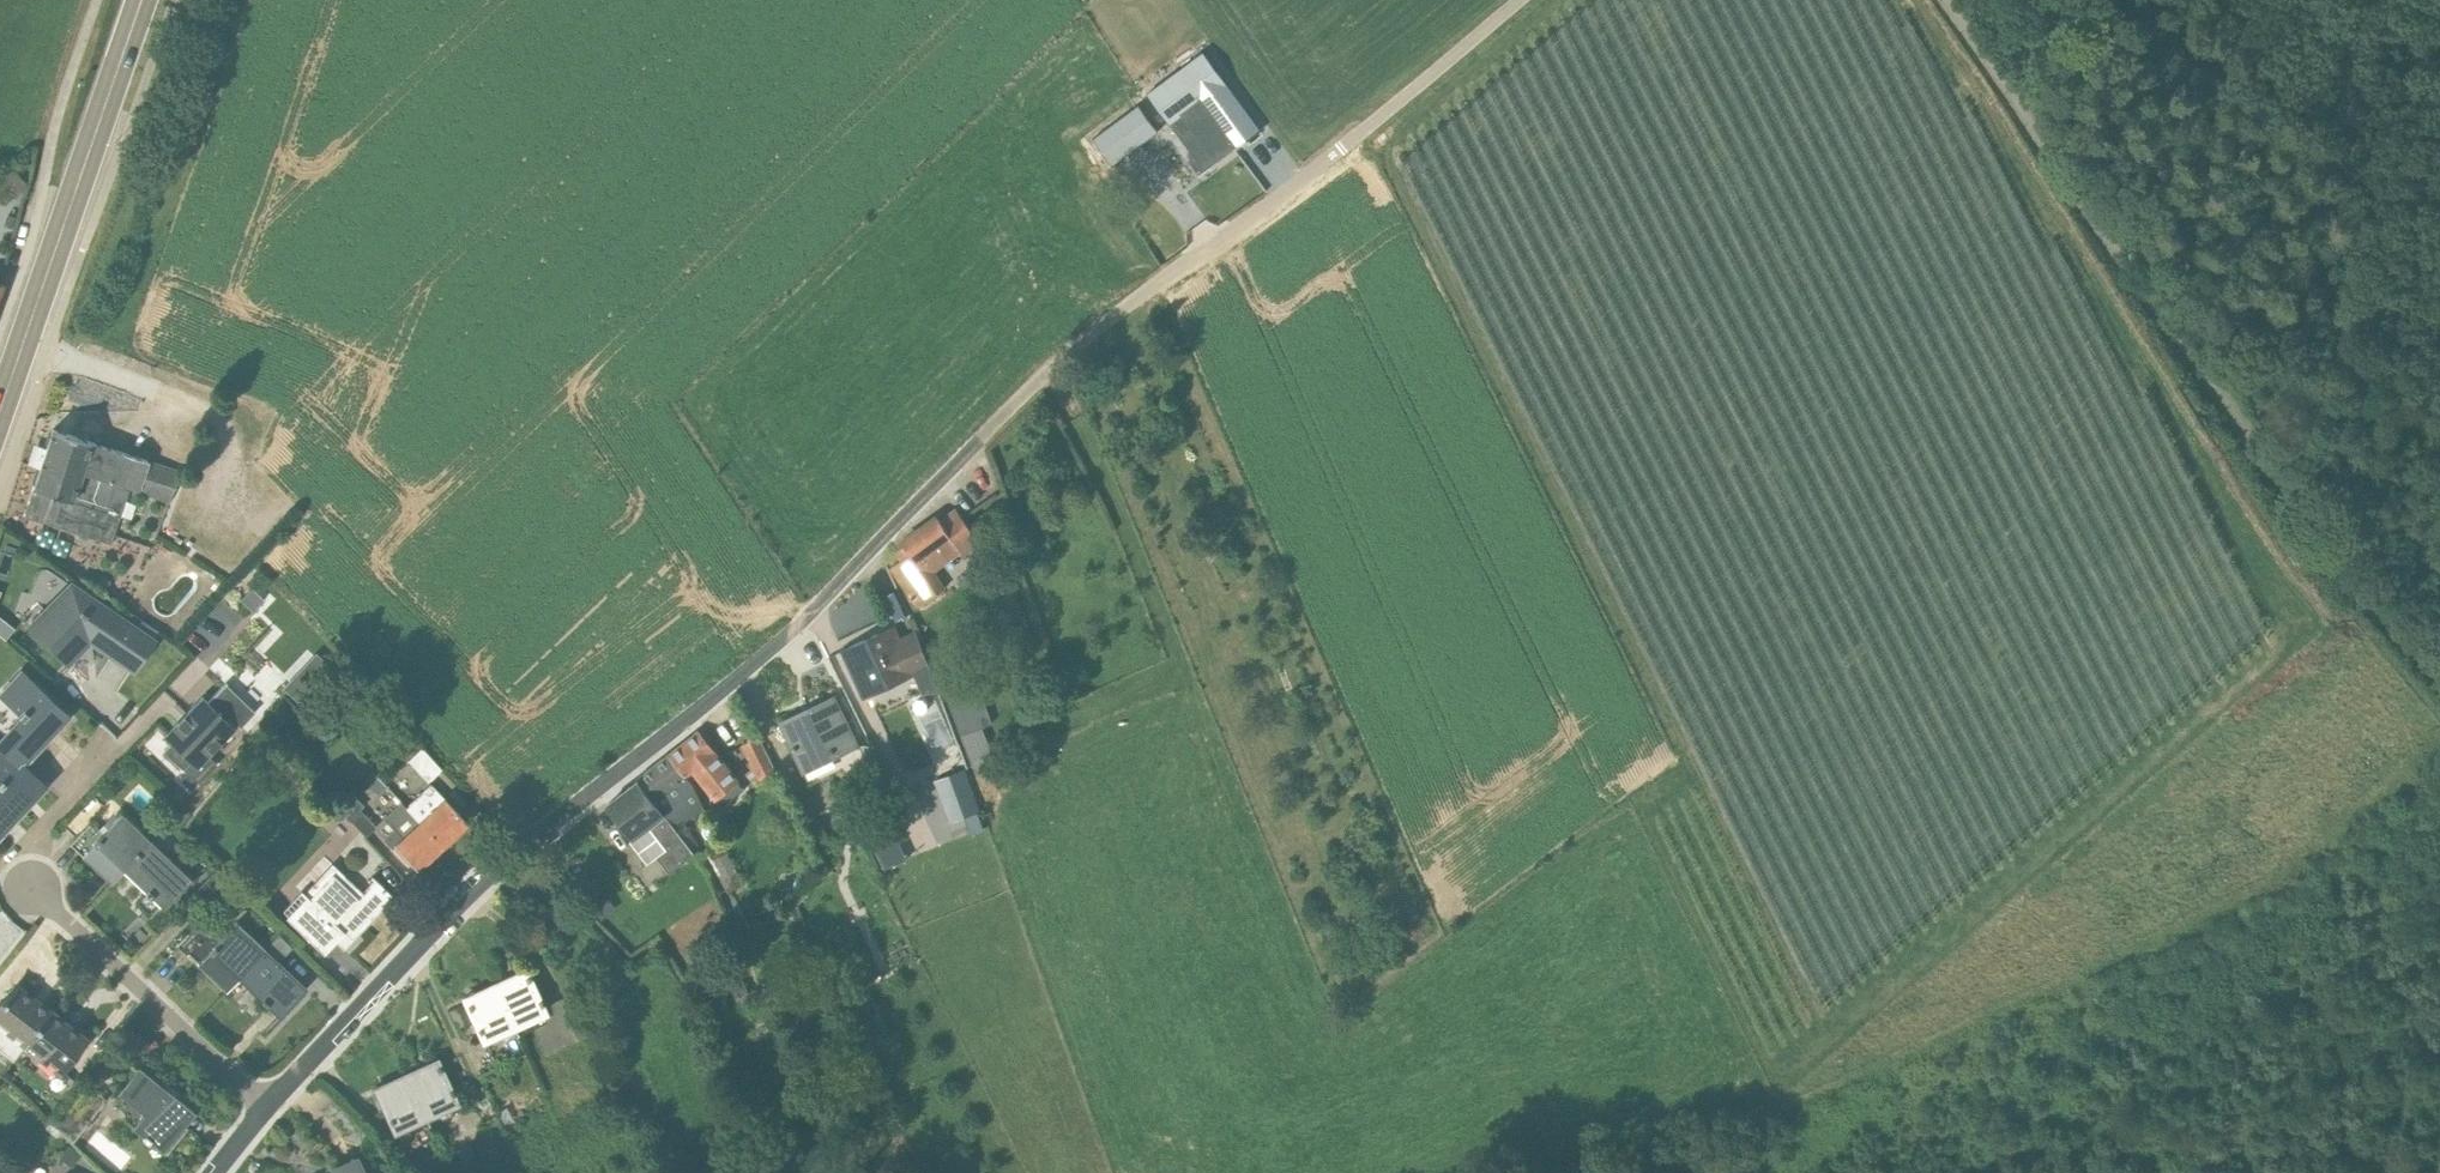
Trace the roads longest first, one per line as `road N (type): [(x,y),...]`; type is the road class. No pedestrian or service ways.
road 1 (unclassified): [(1520,0),(1309,175),(1091,334),(741,674)]
road 2 (unclassified): [(2439,671),(2248,433),(1946,0)]
road 3 (residential): [(741,674),(505,860),(266,1106)]
road 4 (residential): [(266,1106),(31,891),(32,853),(47,821),(200,663)]
road 5 (secondary): [(0,409),(143,0)]

